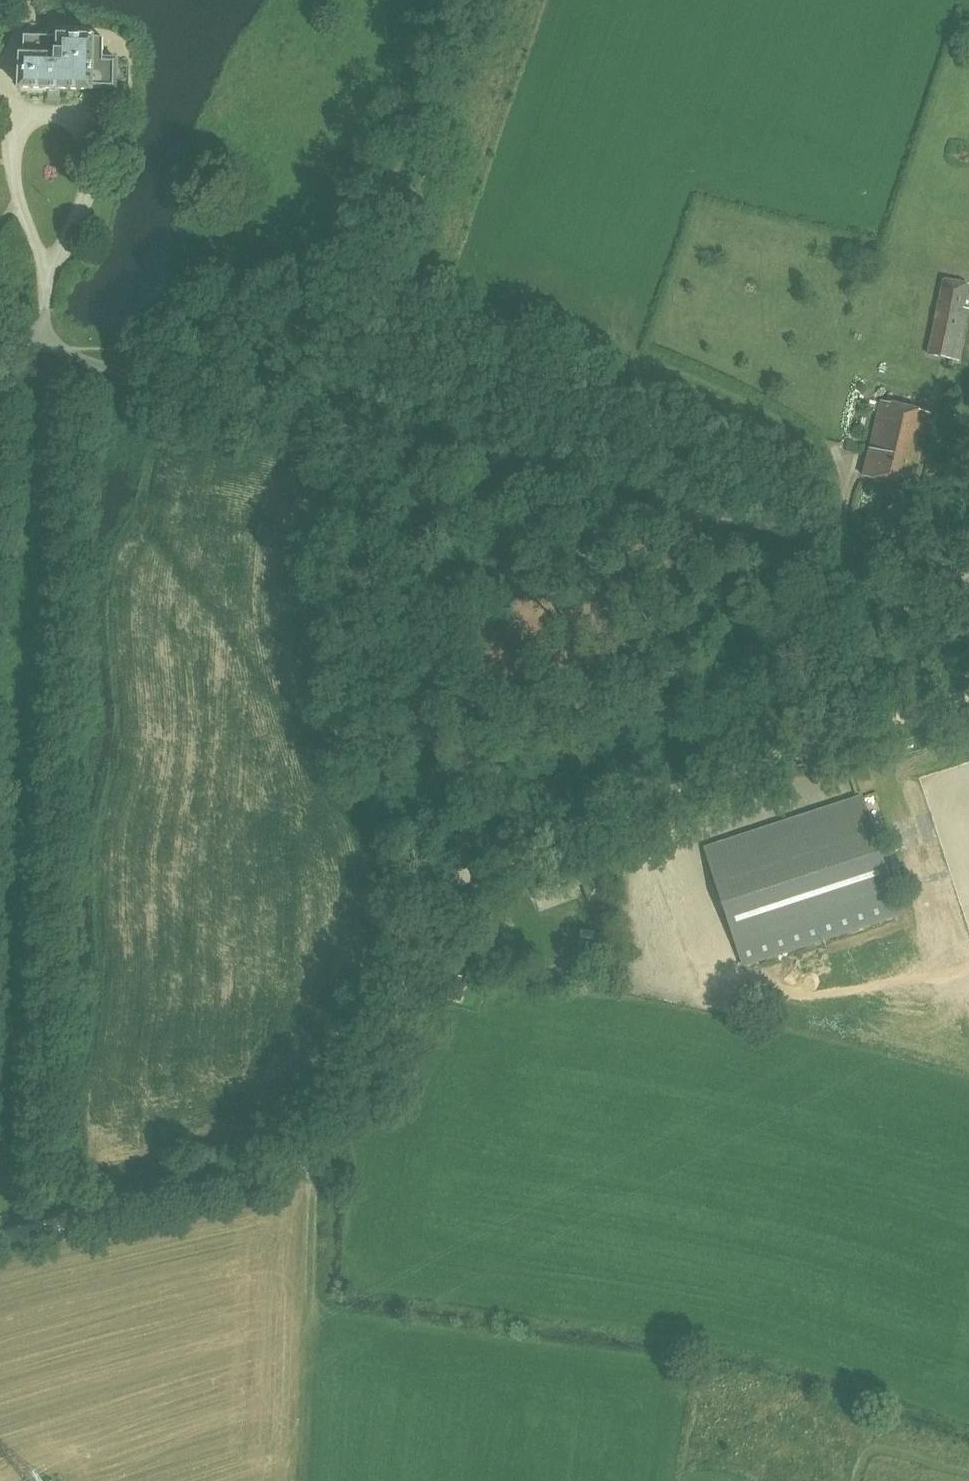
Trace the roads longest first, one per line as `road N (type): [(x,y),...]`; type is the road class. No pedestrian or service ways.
road 1 (track): [(968,705),(485,862),(450,893),(425,933),(368,1087),(345,1127),(305,1164),(250,1184),(0,1241)]
road 2 (track): [(968,580),(146,379)]
road 3 (unclassified): [(0,344),(58,347),(128,374)]

